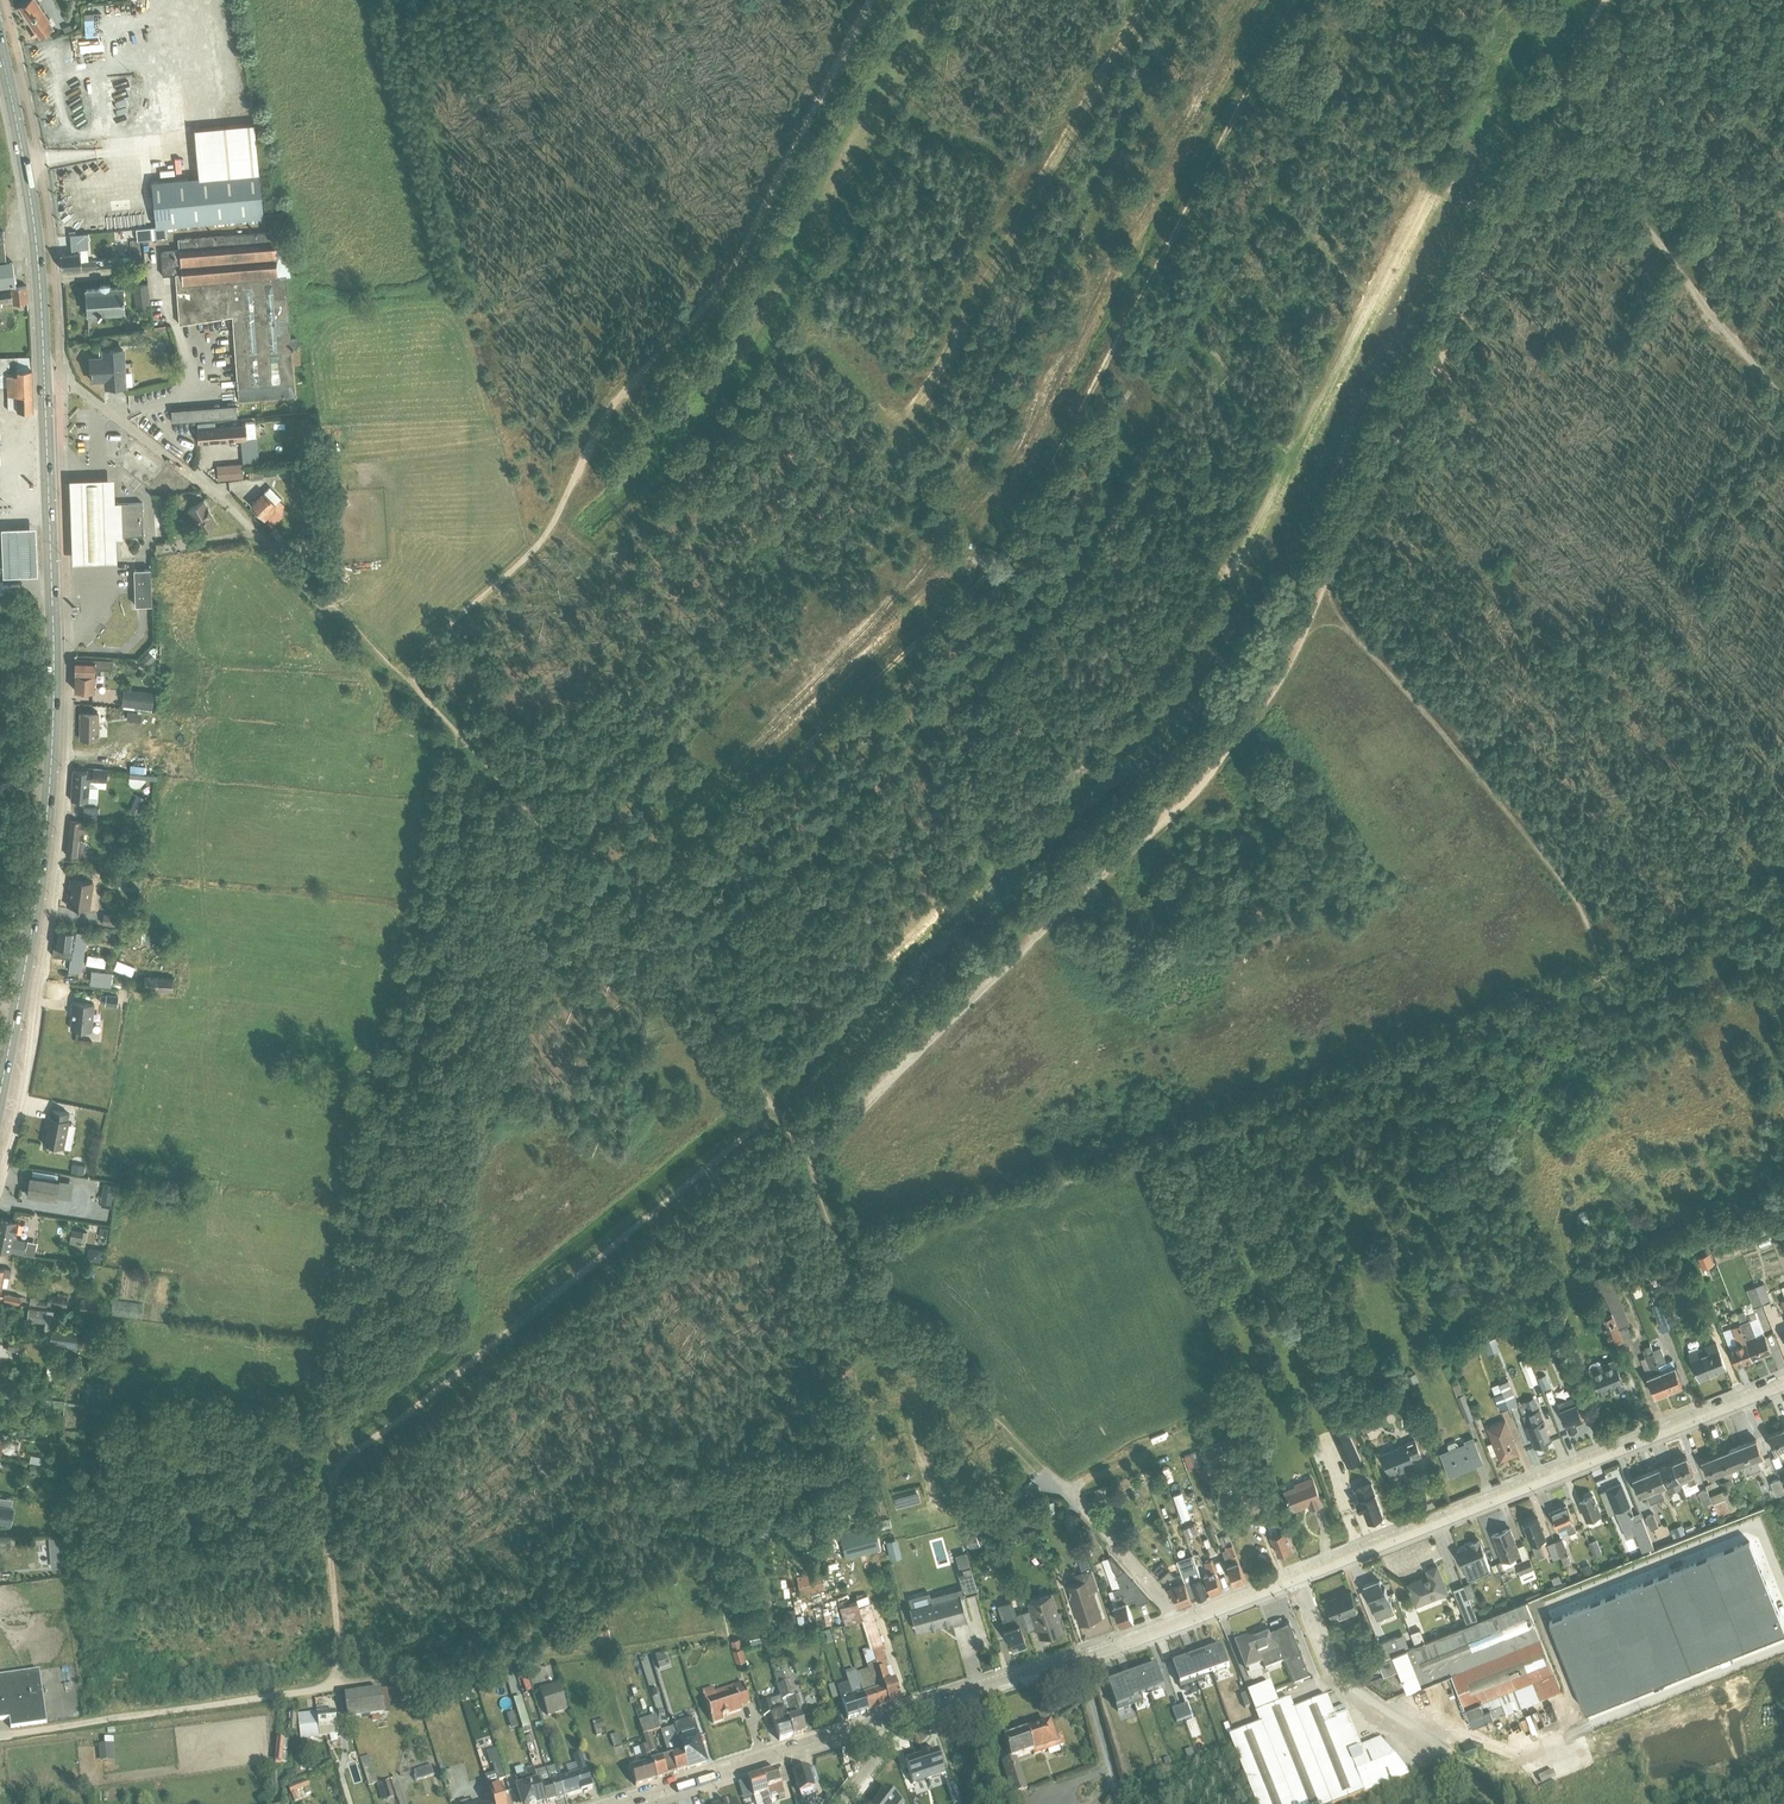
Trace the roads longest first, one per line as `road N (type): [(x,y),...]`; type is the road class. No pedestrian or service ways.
road 1 (track): [(843,1243),(763,1290),(720,1302),(659,1296),(471,1444),(442,1517),(365,1590),(340,1663),(482,1645),(509,1632),(542,1603),(611,1488),(729,1463),(753,1437),(775,1391),(792,1331),(818,1322),(870,1276)]
road 2 (primary): [(0,1094),(42,872),(52,759),(44,379)]
road 3 (tertiary): [(1298,1576),(1084,1656),(617,1803)]
road 4 (tertiary): [(1783,1384),(1298,1576)]
road 5 (primary): [(44,379),(39,255),(0,46)]
road 6 (track): [(1182,1622),(975,1390)]
road 7 (unclassified): [(1298,1576),(1324,1649),(1351,1690),(1445,1750),(1486,1793)]
road 8 (residential): [(259,535),(81,390),(44,379)]

